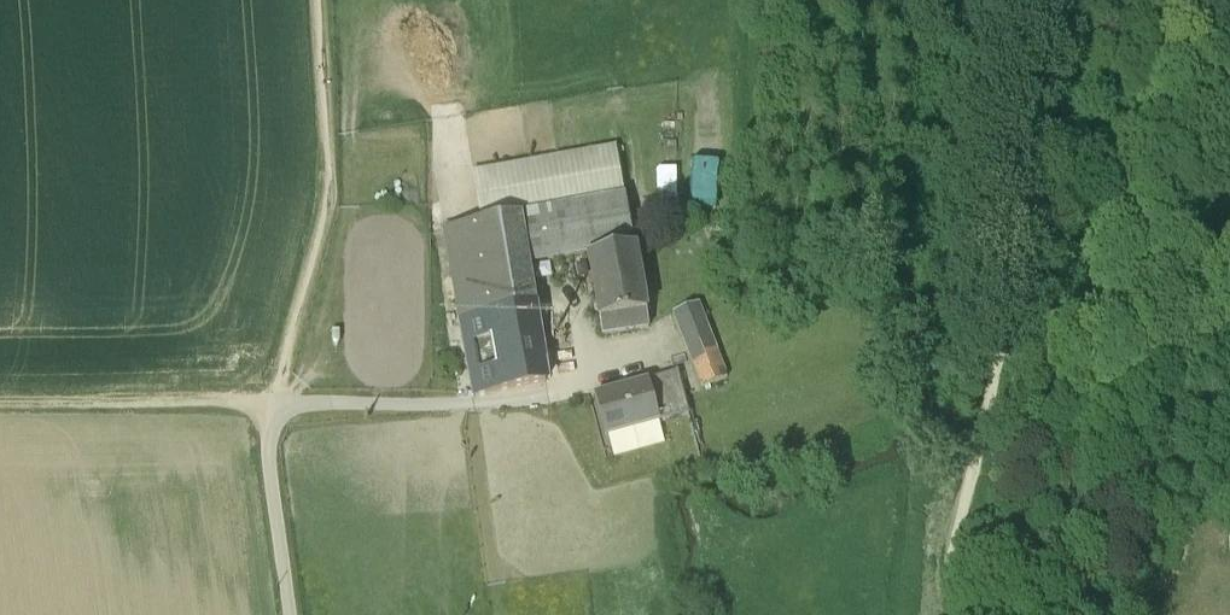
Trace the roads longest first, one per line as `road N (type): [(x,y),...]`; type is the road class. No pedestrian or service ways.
road 1 (track): [(0,413),(271,412)]

